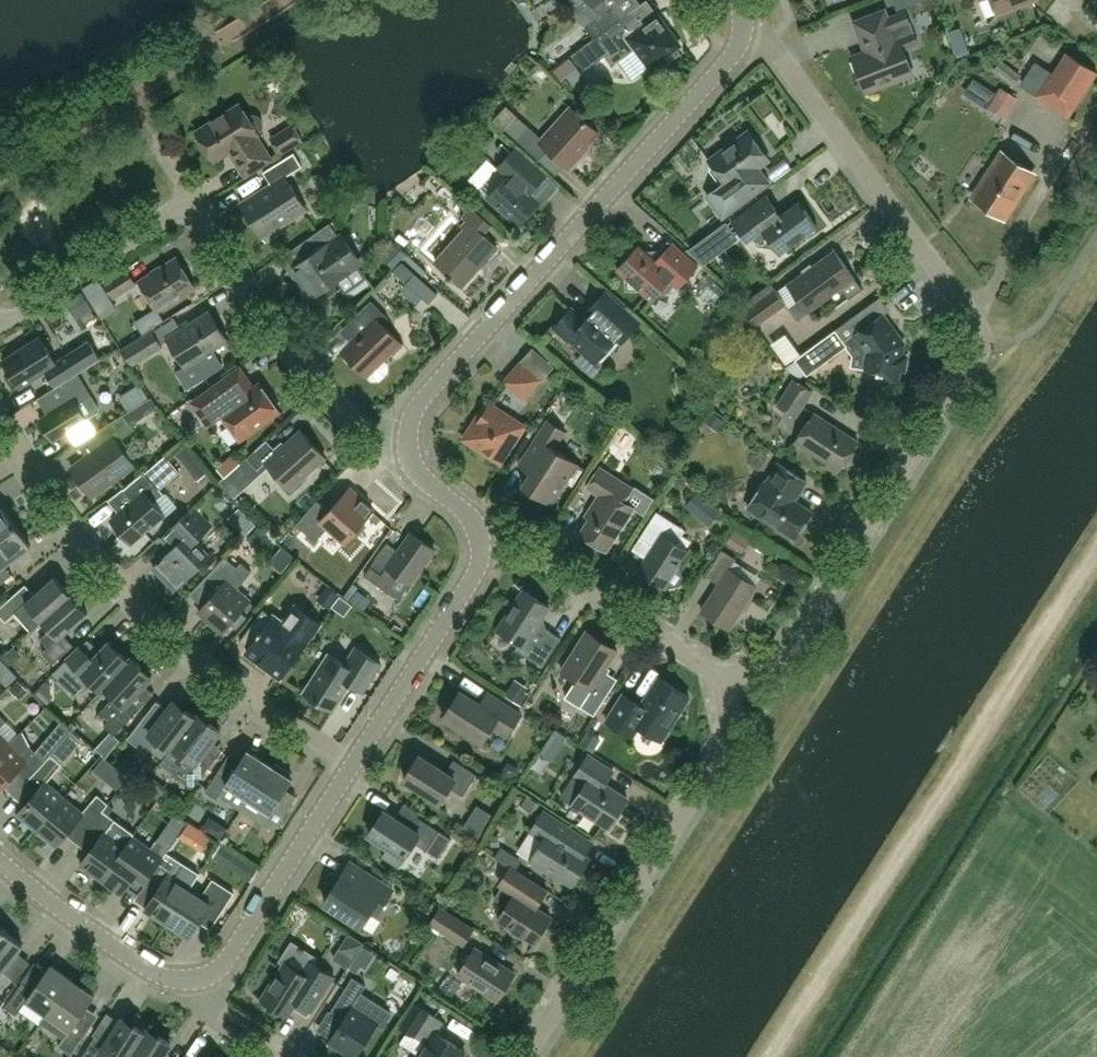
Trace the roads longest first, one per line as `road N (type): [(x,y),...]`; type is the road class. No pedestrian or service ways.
road 1 (track): [(1096,268),(916,525),(569,1056)]
road 2 (residential): [(727,674),(775,657),(801,624),(979,339),(970,314),(769,43),(742,32)]
road 3 (track): [(1096,555),(774,1056)]
road 4 (tertiary): [(742,32),(728,61),(427,395),(407,445)]
road 5 (residential): [(349,767),(193,655),(54,505),(0,420)]
road 6 (residential): [(525,1056),(715,759),(727,729),(727,674)]
road 7 (residential): [(407,445),(371,435),(315,381),(194,201)]
road 8 (residential): [(727,674),(511,542),(482,544)]
road 9 (tertiary): [(349,767),(224,964),(196,980)]
road 10 (tertiary): [(482,544),(475,571),(349,767)]
road 11 (tertiary): [(196,980),(141,966),(0,862)]
road 12 (residential): [(0,319),(194,201)]
road 13 (tertiary): [(407,445),(411,467),(475,525),(482,544)]
road 14 (residential): [(196,980),(205,1003),(284,1056)]

